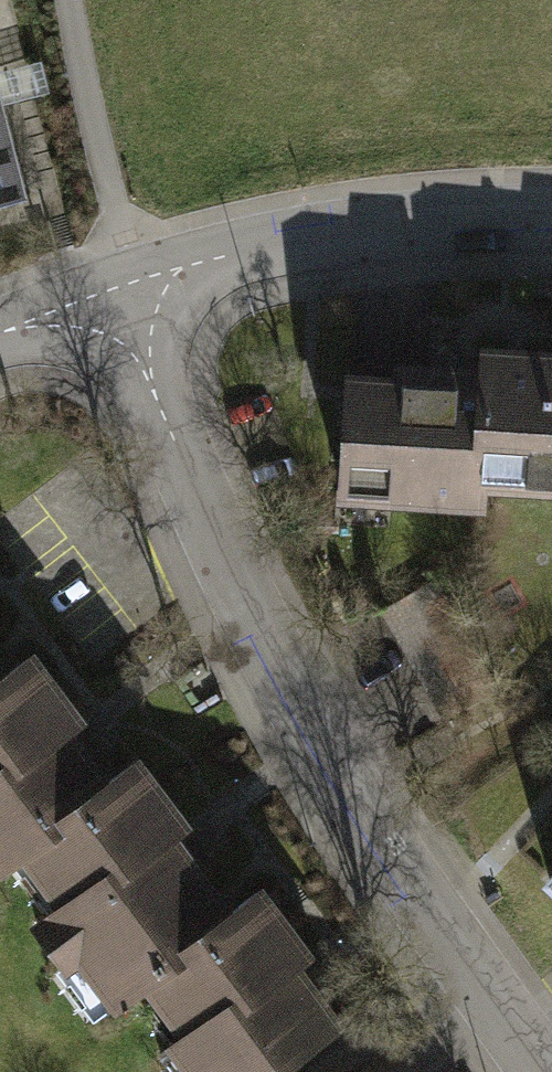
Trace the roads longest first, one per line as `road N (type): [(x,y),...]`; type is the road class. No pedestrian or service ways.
road 1 (residential): [(546,1071),(255,626),(104,295)]
road 2 (residential): [(104,295),(380,230),(551,233)]

